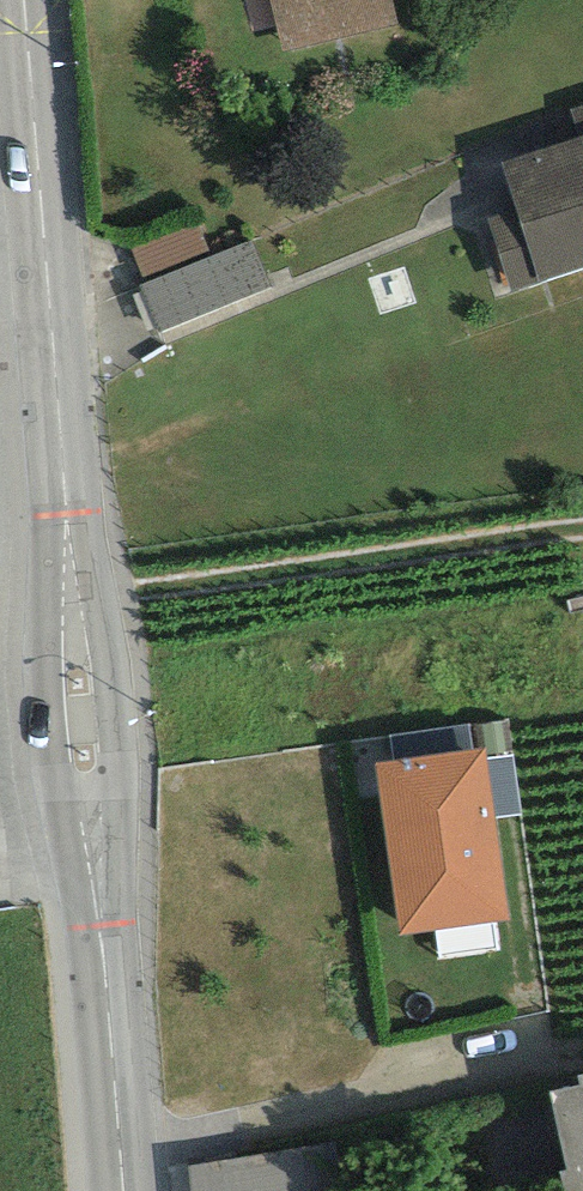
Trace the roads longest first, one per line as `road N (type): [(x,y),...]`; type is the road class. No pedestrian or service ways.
road 1 (tertiary): [(121,1190),(23,0)]
road 2 (track): [(71,596),(582,531)]

